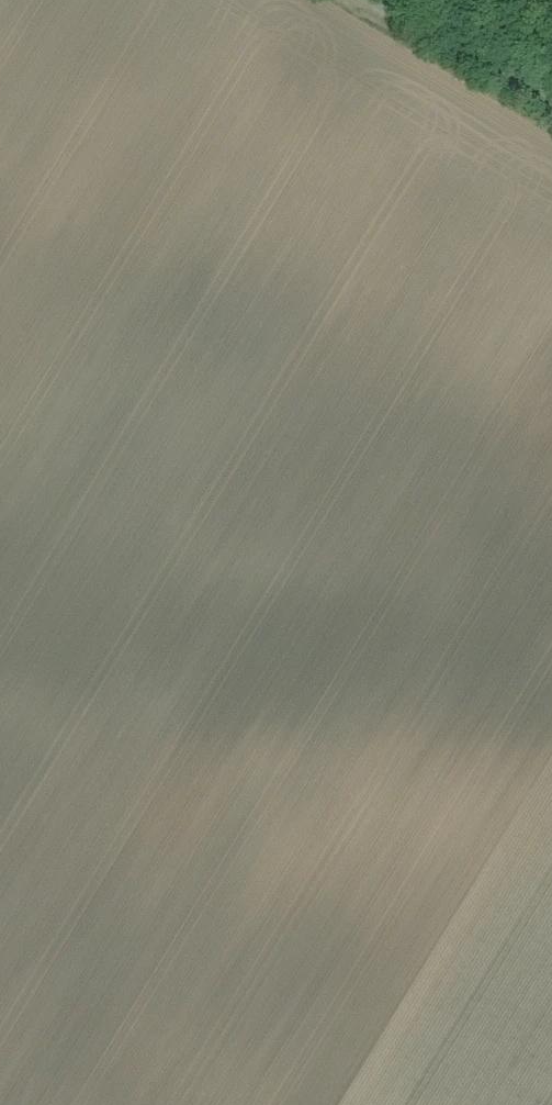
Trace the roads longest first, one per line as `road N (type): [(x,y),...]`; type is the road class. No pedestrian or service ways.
road 1 (unclassified): [(379,0),(551,101)]

